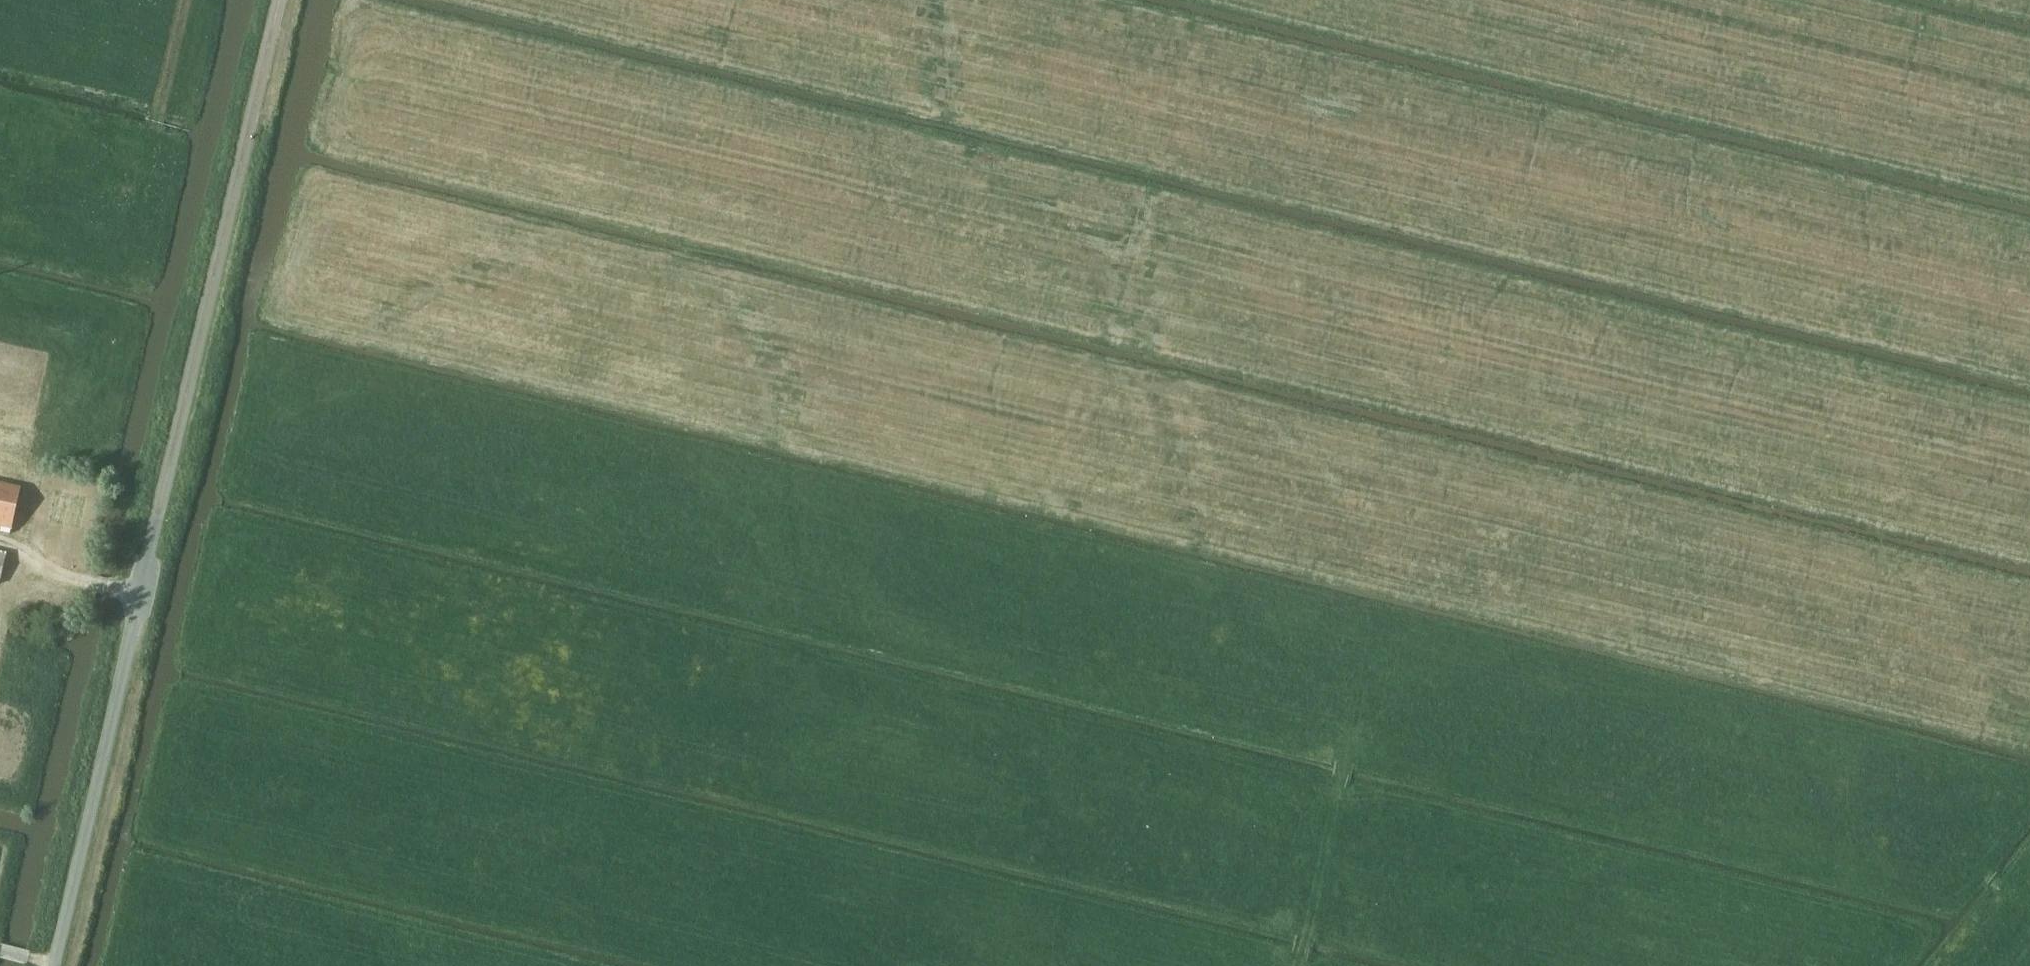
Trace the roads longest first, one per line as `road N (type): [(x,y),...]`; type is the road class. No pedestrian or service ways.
road 1 (unclassified): [(53,965),(160,518)]
road 2 (track): [(1299,965),(1344,763)]
road 3 (track): [(185,0),(153,130)]

